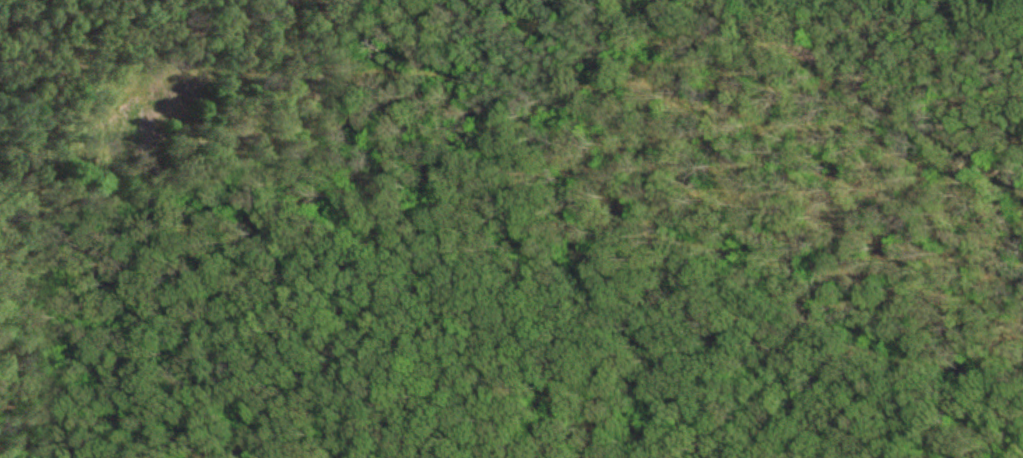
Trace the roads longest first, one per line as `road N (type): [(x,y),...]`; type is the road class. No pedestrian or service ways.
road 1 (track): [(1022,134),(777,0)]

